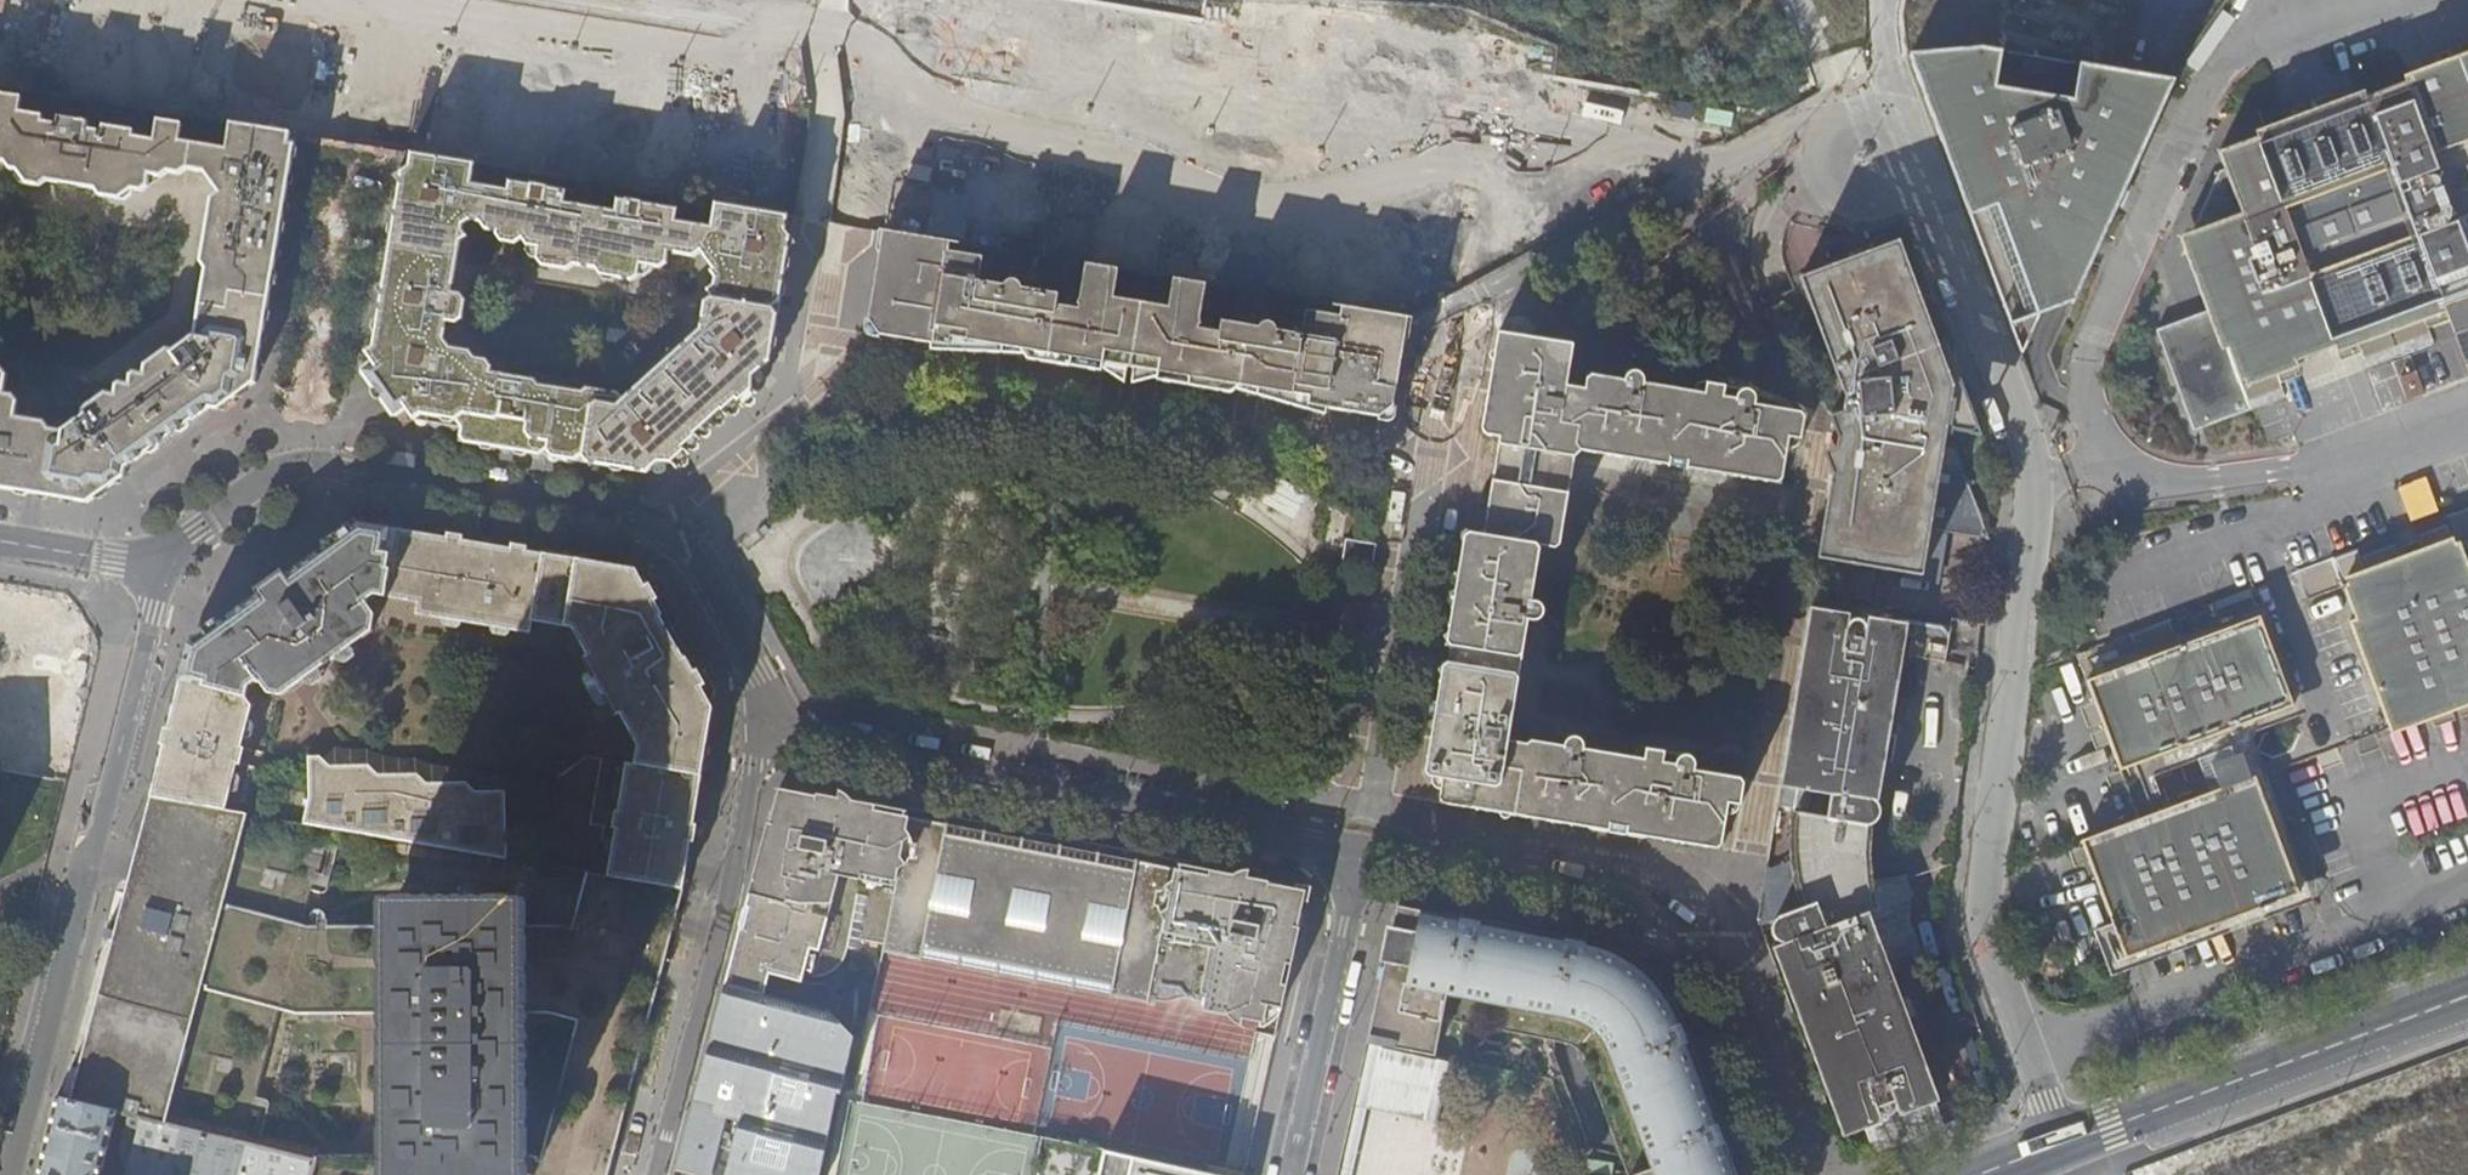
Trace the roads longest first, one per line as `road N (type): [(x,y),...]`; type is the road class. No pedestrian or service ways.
road 1 (residential): [(1796,1174),(1708,972),(1674,933),(1617,901),(764,729)]
road 2 (residential): [(2061,1145),(1975,920),(2028,495),(2024,457),(1935,205),(1912,174)]
road 3 (residential): [(764,729),(754,675),(693,553),(649,523),(297,466),(272,477),(163,568)]
road 4 (residential): [(163,568),(98,854),(10,1174)]
road 5 (residential): [(651,1174),(764,729)]
road 6 (residential): [(2087,1136),(2467,995)]
road 7 (unclassified): [(1912,174),(1910,141),(1888,117),(1858,110),(1830,122),(1812,157),(1819,186),(1845,207),(1878,209)]
road 8 (residential): [(0,542),(163,568)]

